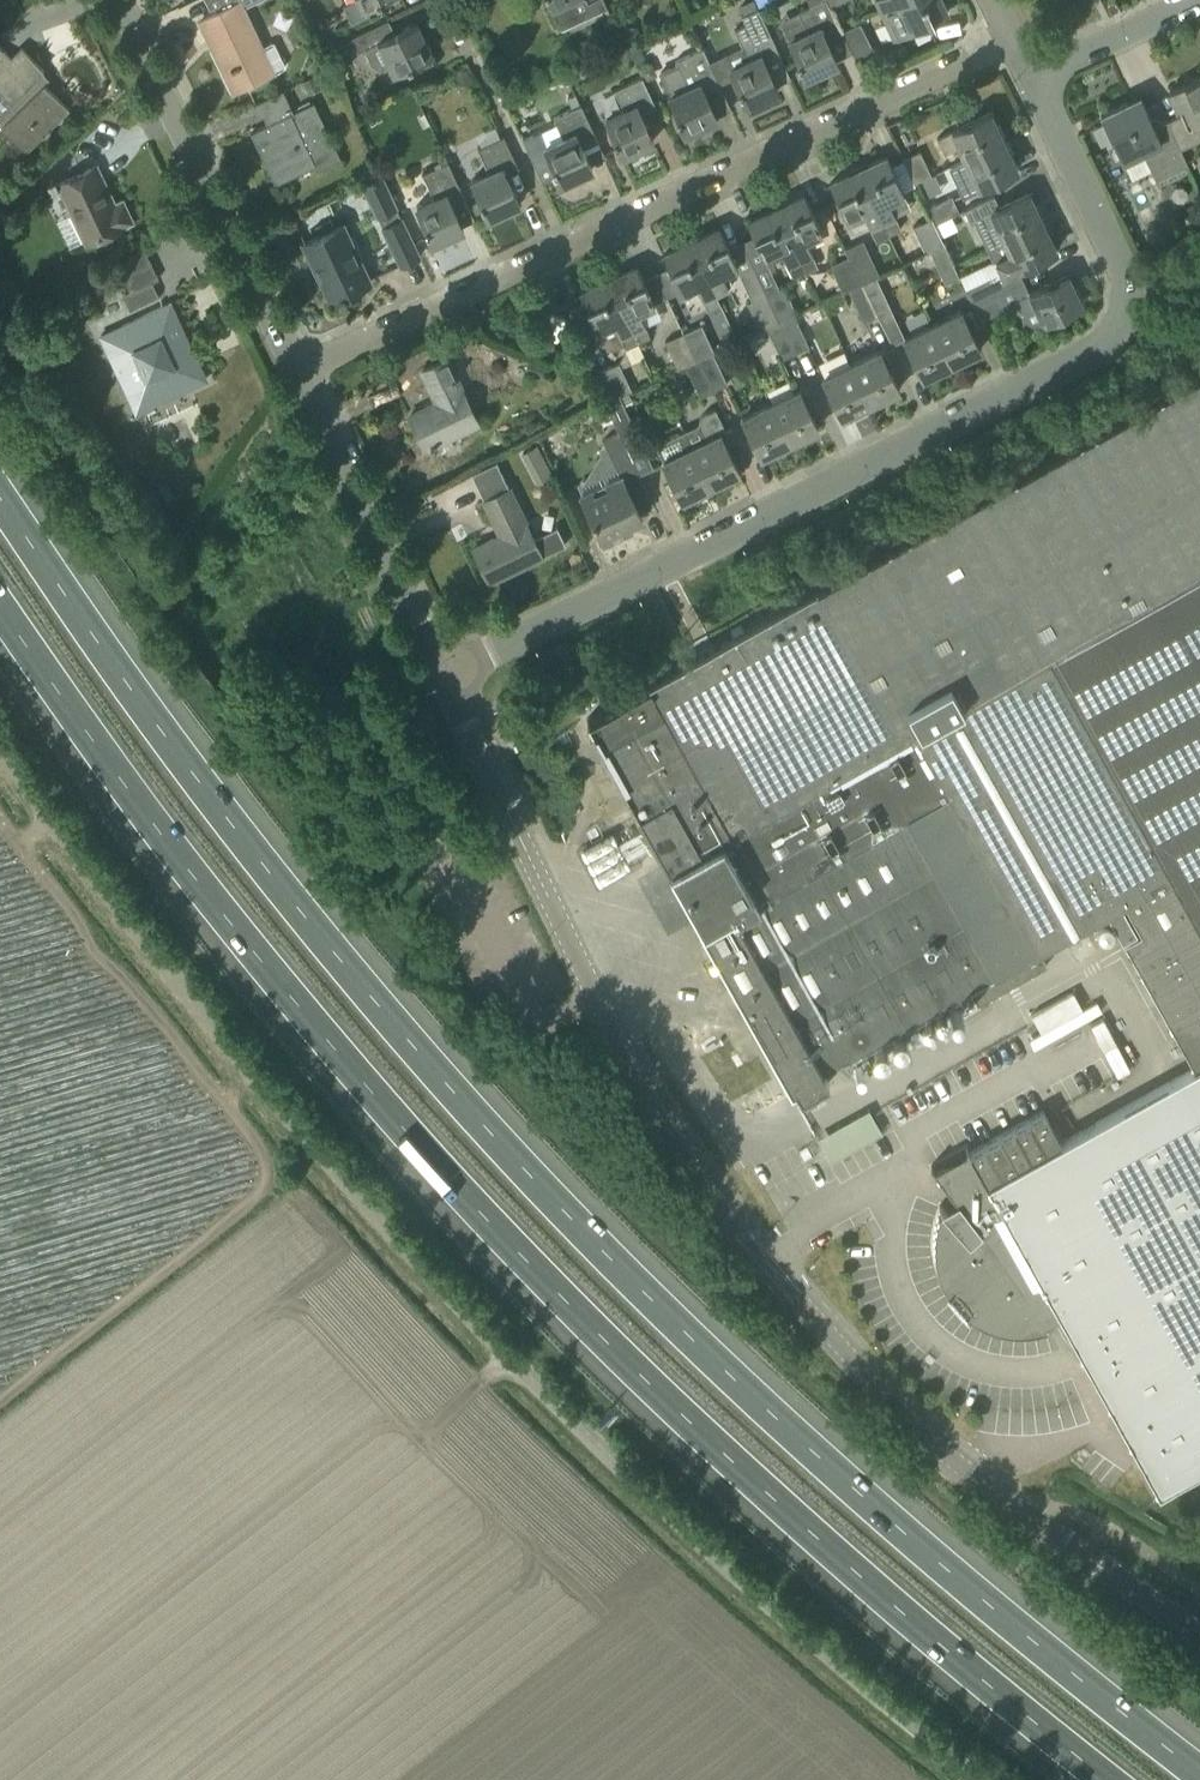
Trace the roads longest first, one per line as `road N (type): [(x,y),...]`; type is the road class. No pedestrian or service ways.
road 1 (motorway): [(1199,1774),(718,1365),(517,1163),(330,948),(155,724),(0,499)]
road 2 (motorway): [(0,605),(112,769),(297,1006),(541,1279),(800,1527),(1106,1779)]
road 3 (unclassified): [(966,1779),(594,1443),(306,1141),(0,747)]
road 4 (unclassified): [(1199,1629),(965,1452),(848,1346),(723,1191),(646,1069),(443,672)]
road 5 (unclassified): [(443,672),(1105,346),(1125,292),(1105,229),(1033,77)]
road 6 (residential): [(1012,40),(303,349)]
road 7 (unclassified): [(303,349),(126,0)]
road 8 (unclassified): [(443,672),(303,349)]
road 9 (residential): [(1033,77),(1189,0)]

